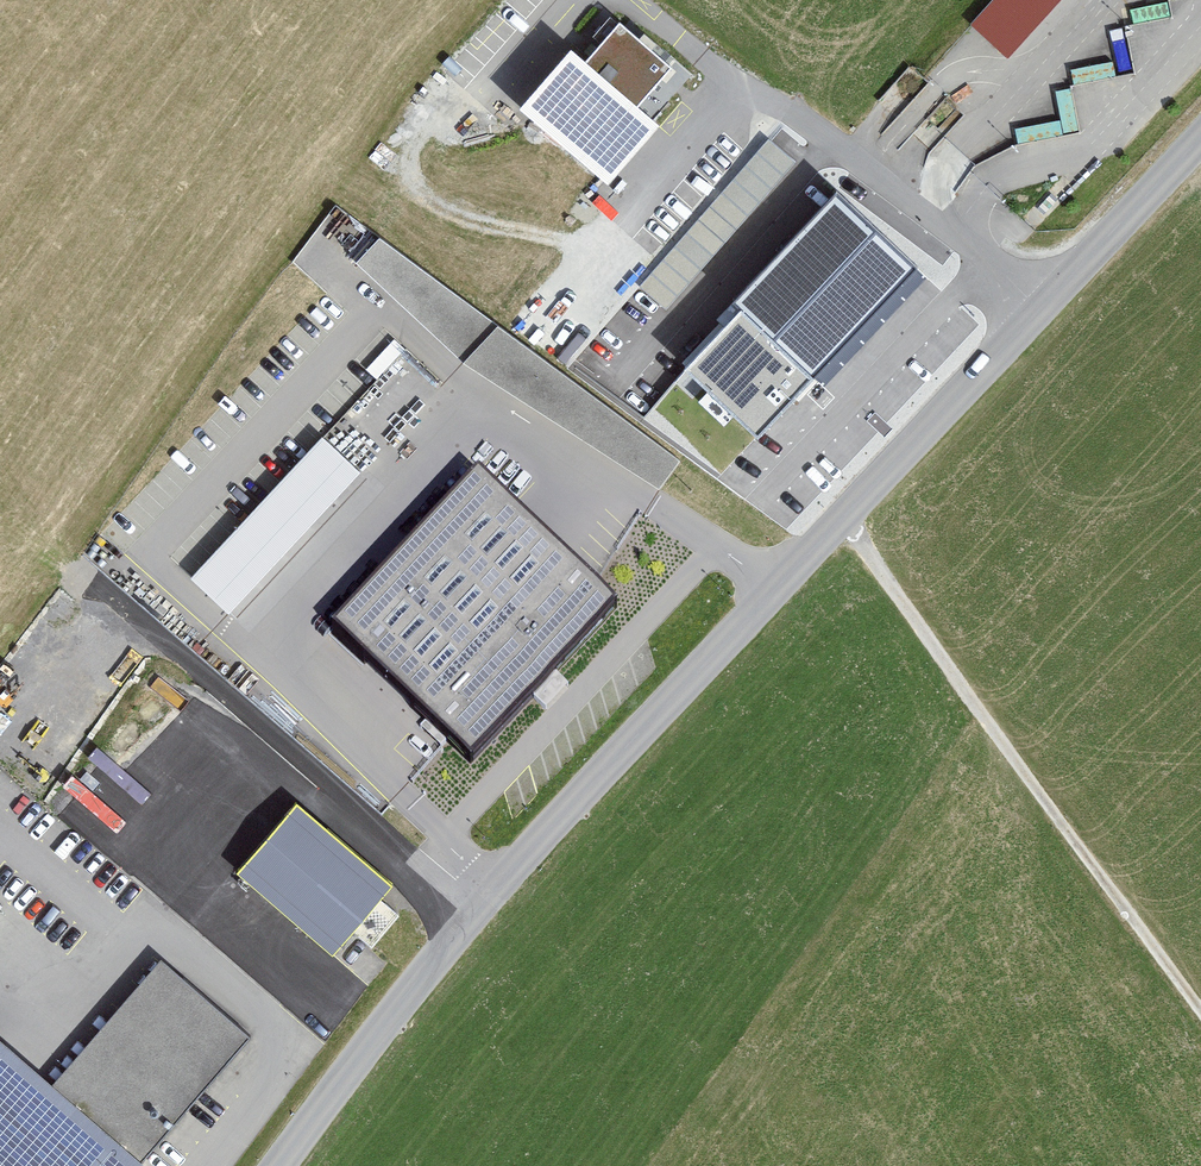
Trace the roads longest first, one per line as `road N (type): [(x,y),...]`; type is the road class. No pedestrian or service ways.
road 1 (tertiary): [(1200,134),(552,826),(370,1042),(279,1165)]
road 2 (track): [(842,518),(1200,1014)]

